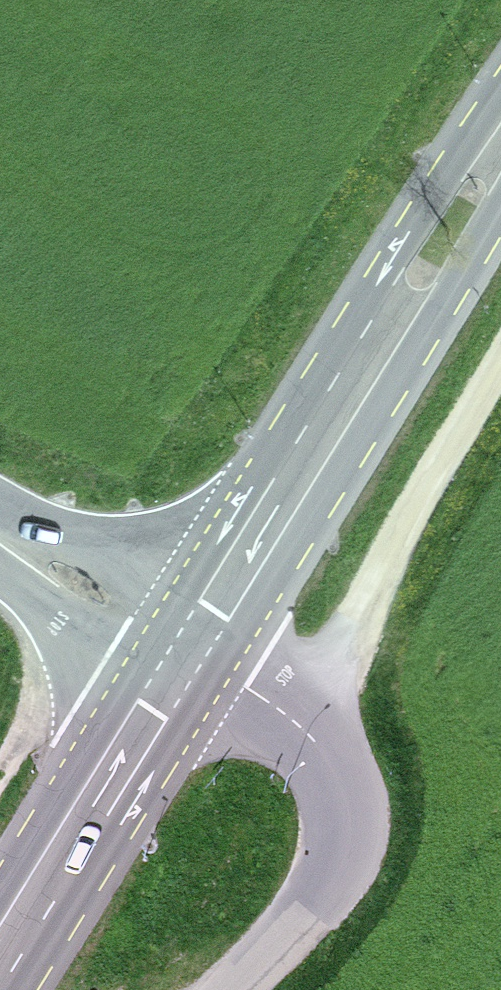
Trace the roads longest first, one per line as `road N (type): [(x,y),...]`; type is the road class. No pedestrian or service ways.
road 1 (secondary): [(176,646),(500,130)]
road 2 (unclassified): [(176,646),(299,722),(329,760),(342,800),(344,840),(332,880),(234,989)]
road 3 (track): [(299,722),(500,372)]
road 4 (secondary): [(0,943),(176,646)]
road 5 (secondary): [(176,646),(0,536)]
road 6 (track): [(0,779),(103,603)]

